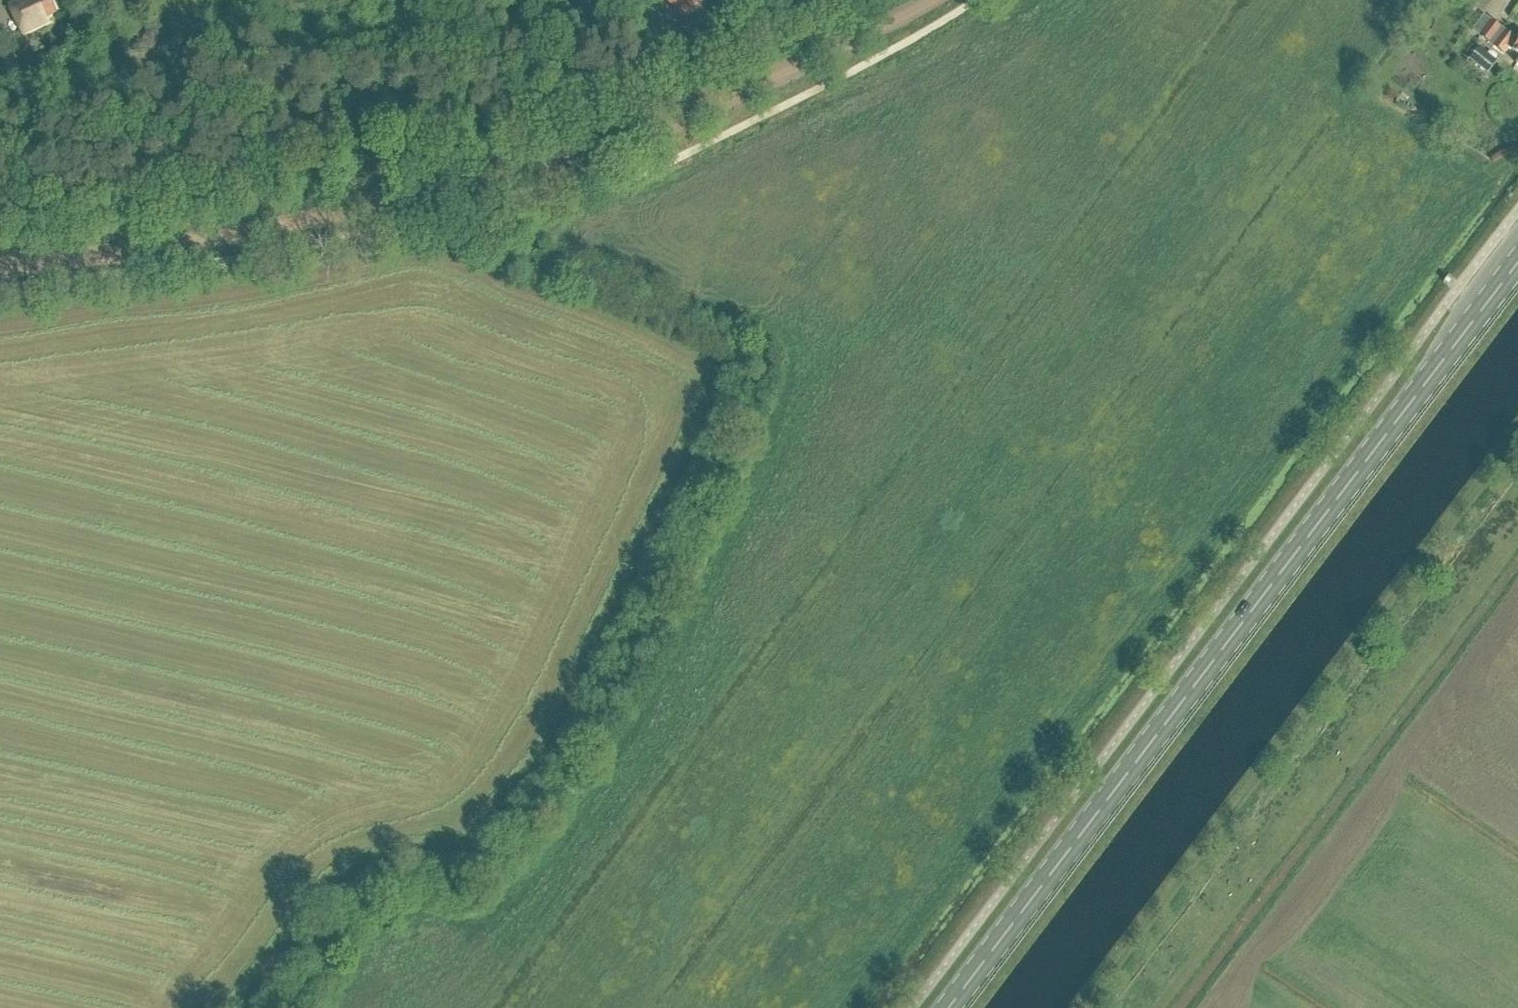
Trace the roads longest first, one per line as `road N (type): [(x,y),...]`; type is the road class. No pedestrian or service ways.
road 1 (track): [(937,0),(725,110),(638,142),(420,202),(0,271)]
road 2 (primary): [(946,1007),(1517,255)]
road 3 (track): [(1517,437),(1081,1007)]

